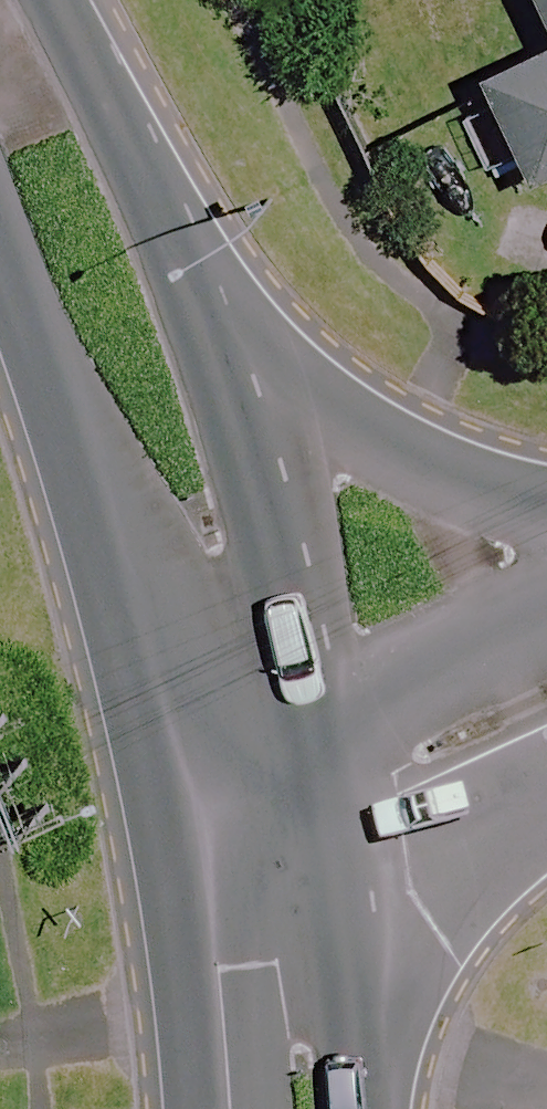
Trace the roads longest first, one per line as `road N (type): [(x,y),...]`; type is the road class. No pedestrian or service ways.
road 1 (secondary): [(295,825),(234,586),(52,133)]
road 2 (secondary): [(52,133),(187,280),(313,402),(473,502),(546,522)]
road 3 (secondary): [(302,1108),(295,825)]
road 4 (tertiary): [(546,704),(295,825)]
road 5 (secondary): [(52,133),(0,21)]

